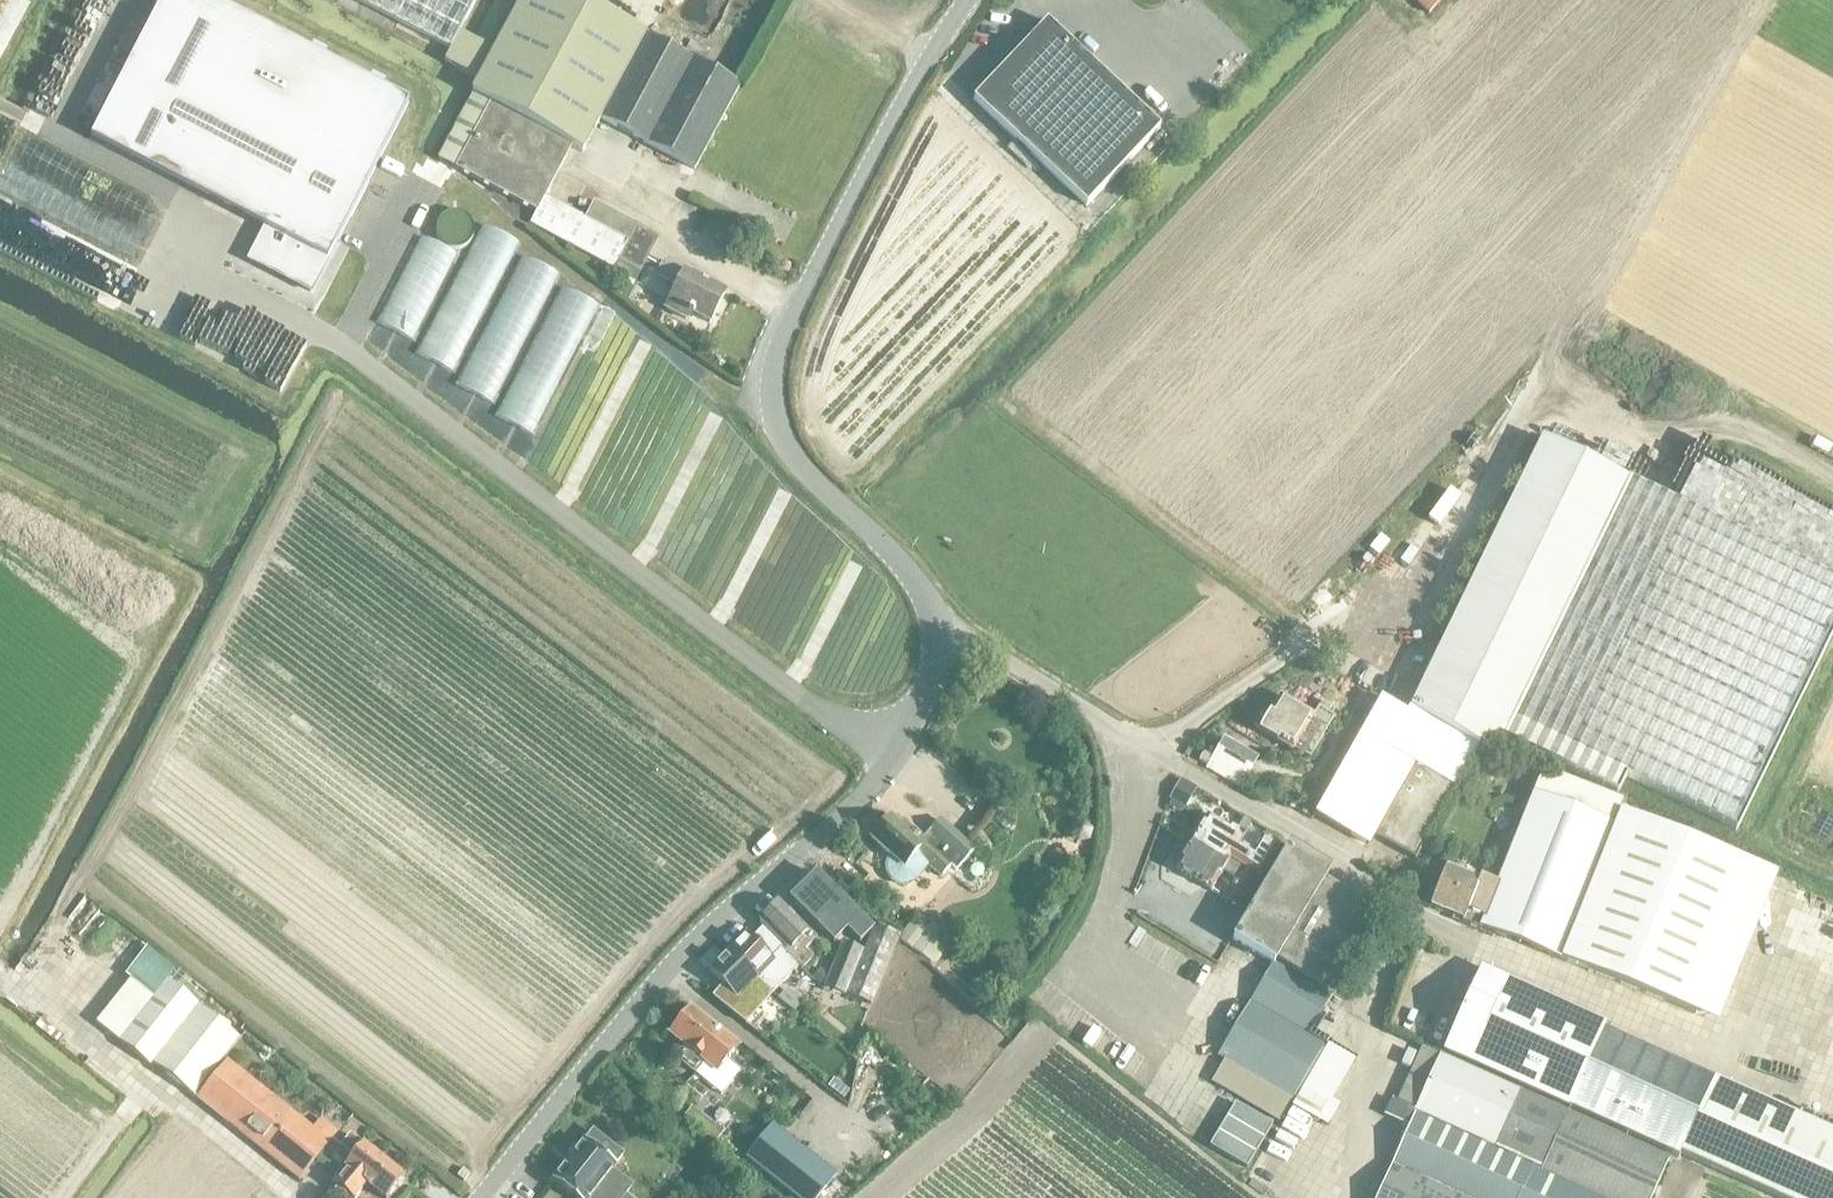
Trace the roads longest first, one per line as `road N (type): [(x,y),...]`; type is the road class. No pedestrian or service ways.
road 1 (unclassified): [(479,1197),(697,942),(851,809),(916,707),(936,650),(926,605),(897,560),(800,467),(778,437),(769,400),(795,316),(855,193),(965,0)]
road 2 (track): [(556,506),(645,345)]
road 3 (track): [(630,563),(647,546),(715,416)]
road 4 (track): [(712,625),(785,495)]
road 5 (track): [(783,680),(802,663),(853,567)]

